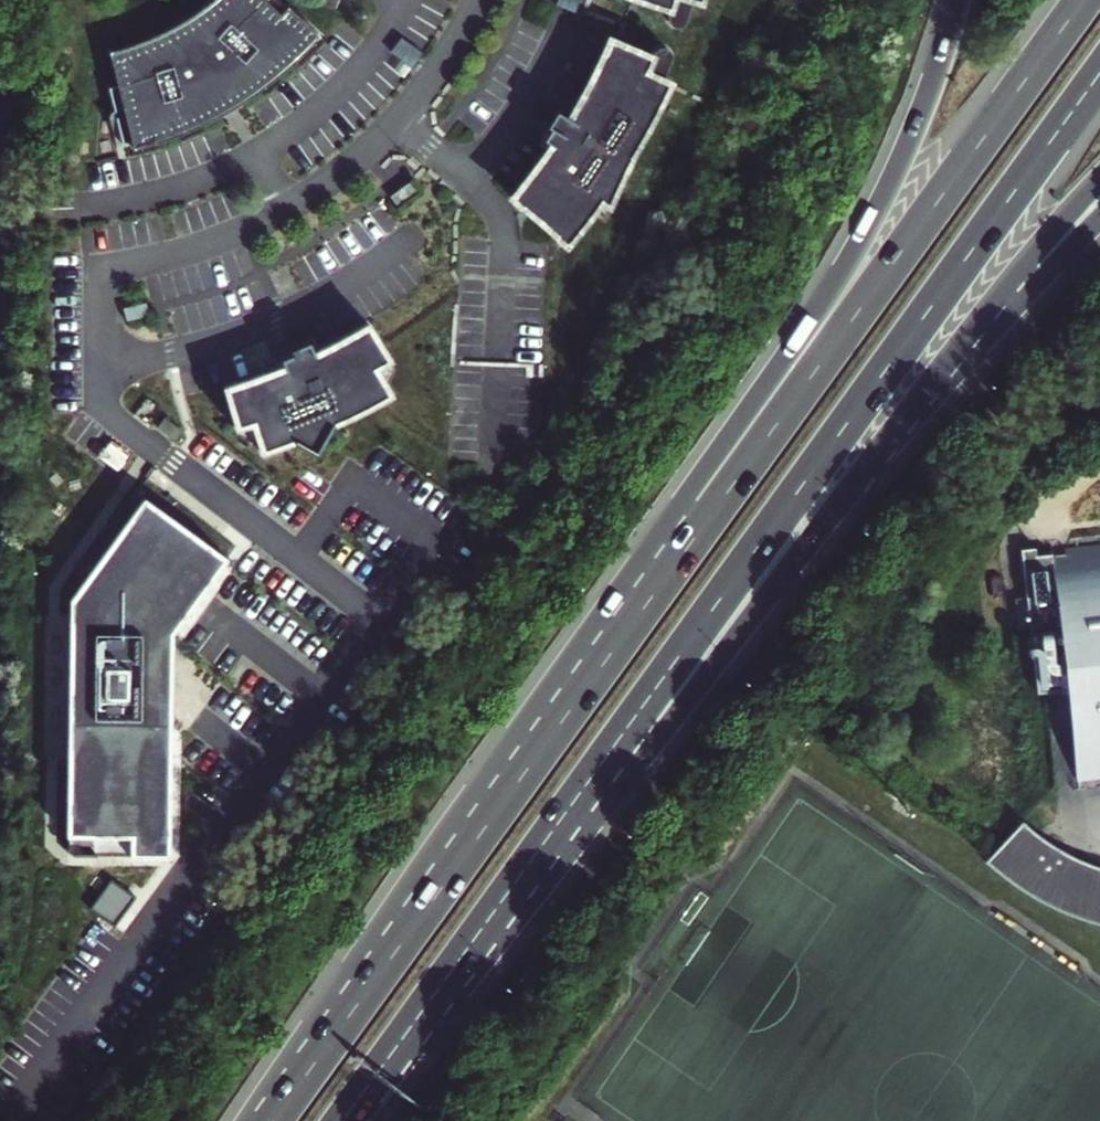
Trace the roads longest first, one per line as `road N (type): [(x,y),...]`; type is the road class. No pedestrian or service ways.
road 1 (trunk): [(445,981),(1099,73)]
road 2 (trunk): [(1082,0),(562,718)]
road 3 (trunk): [(957,0),(930,91),(880,207),(740,420),(562,718)]
road 4 (trunk): [(445,981),(652,746),(919,404)]
road 5 (trunk): [(562,718),(270,1120)]
road 6 (unclassified): [(477,0),(402,111),(320,183),(226,235),(99,268)]
road 7 (trunk): [(919,404),(1099,175)]
road 8 (trunk): [(919,404),(1099,217)]
road 9 (trunk): [(342,1120),(445,981)]

